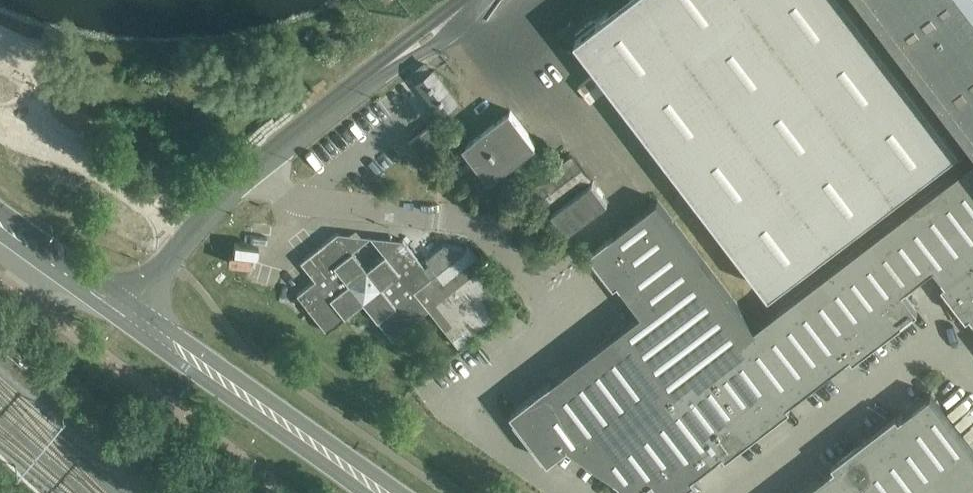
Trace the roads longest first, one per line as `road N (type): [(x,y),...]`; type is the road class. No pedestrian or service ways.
road 1 (secondary): [(360,476),(0,221)]

